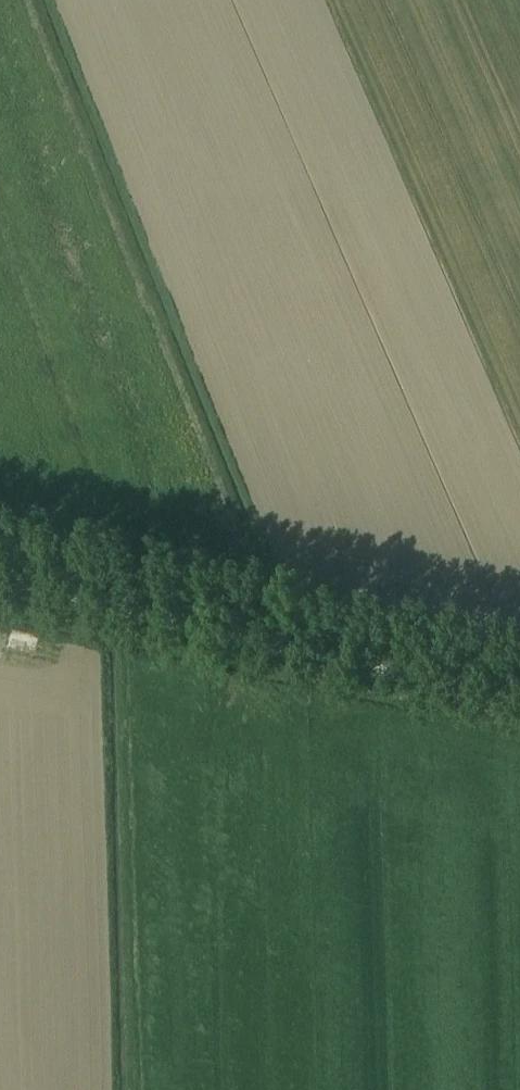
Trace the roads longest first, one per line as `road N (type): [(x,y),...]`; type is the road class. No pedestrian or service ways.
road 1 (unclassified): [(519,693),(0,581)]

